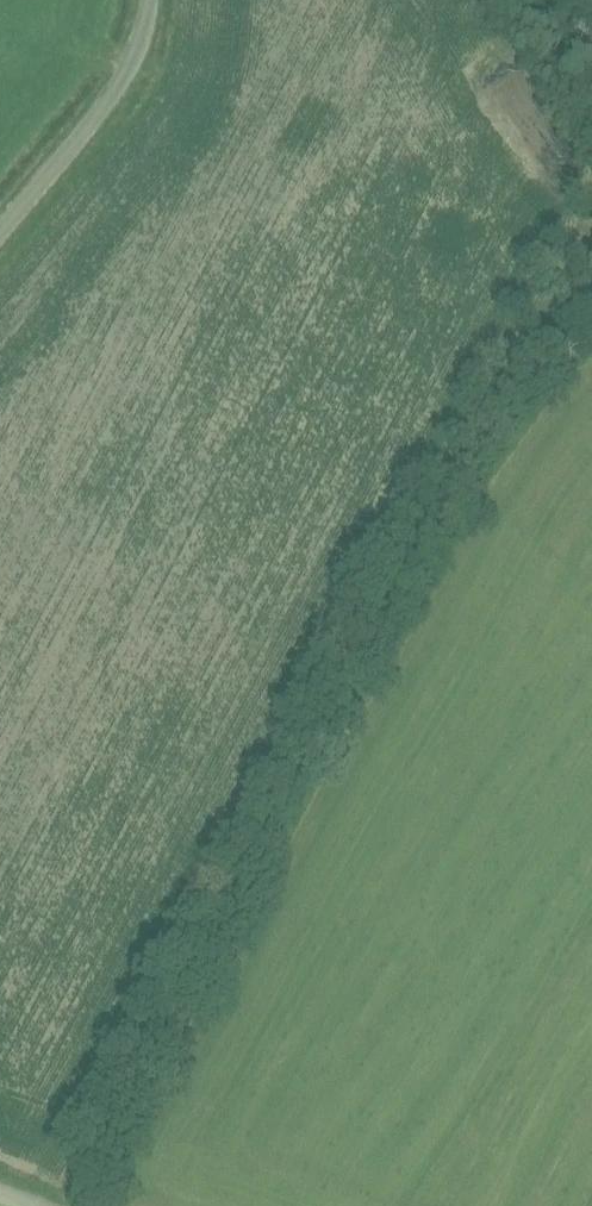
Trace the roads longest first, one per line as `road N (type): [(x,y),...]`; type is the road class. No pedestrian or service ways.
road 1 (unclassified): [(0,236),(135,62),(152,0)]

